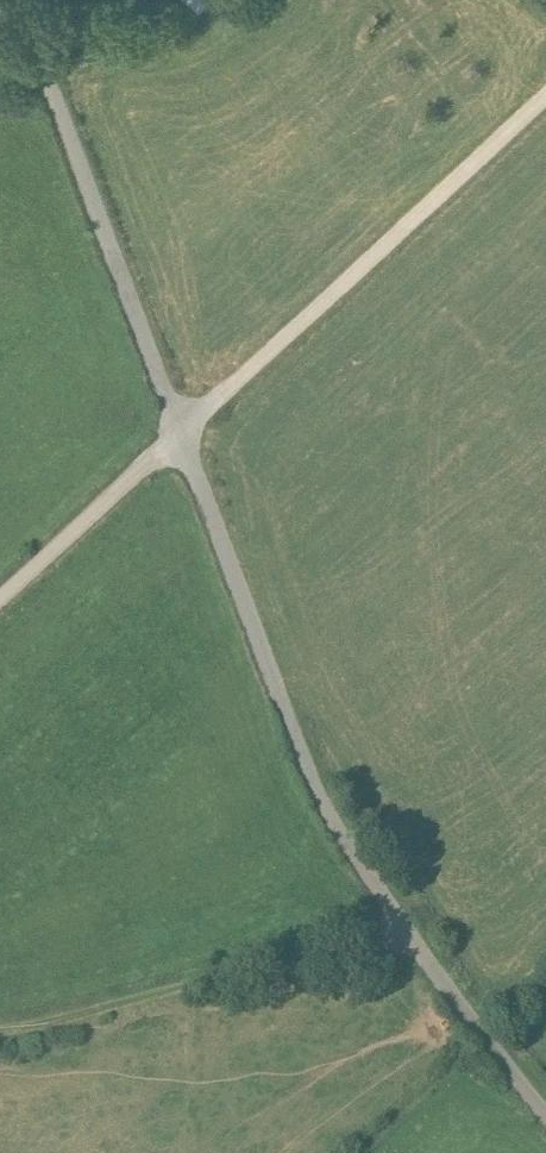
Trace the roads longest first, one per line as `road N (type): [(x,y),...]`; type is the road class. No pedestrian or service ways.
road 1 (track): [(43,68),(304,769),(395,936),(545,1116)]
road 2 (track): [(0,596),(545,87)]
road 3 (track): [(395,936),(268,975),(0,1031)]

